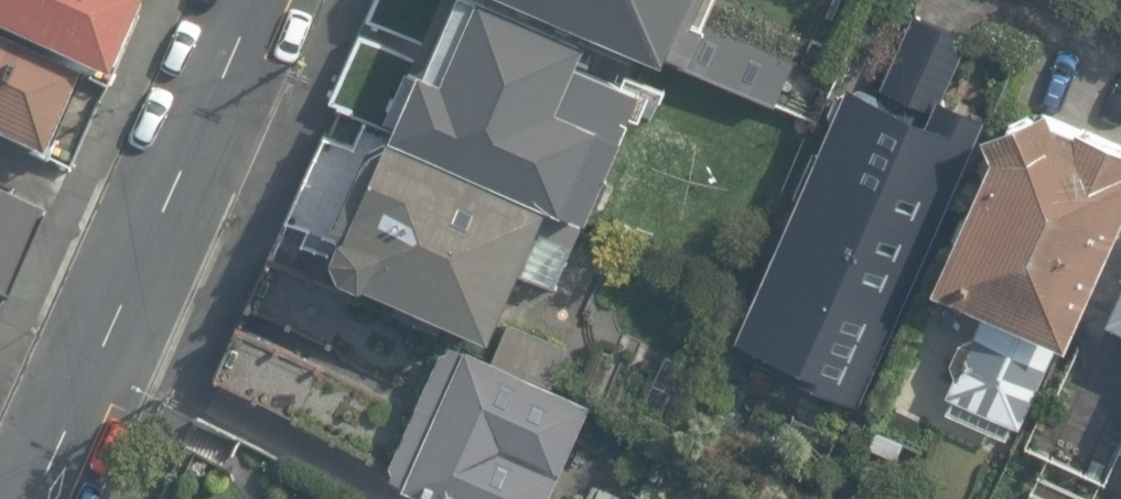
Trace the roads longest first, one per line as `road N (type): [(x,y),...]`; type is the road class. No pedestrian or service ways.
road 1 (tertiary): [(254,0),(93,354)]
road 2 (residential): [(93,354),(397,498)]
road 3 (tertiary): [(93,354),(30,498)]
road 4 (residential): [(1120,52),(1001,0)]

